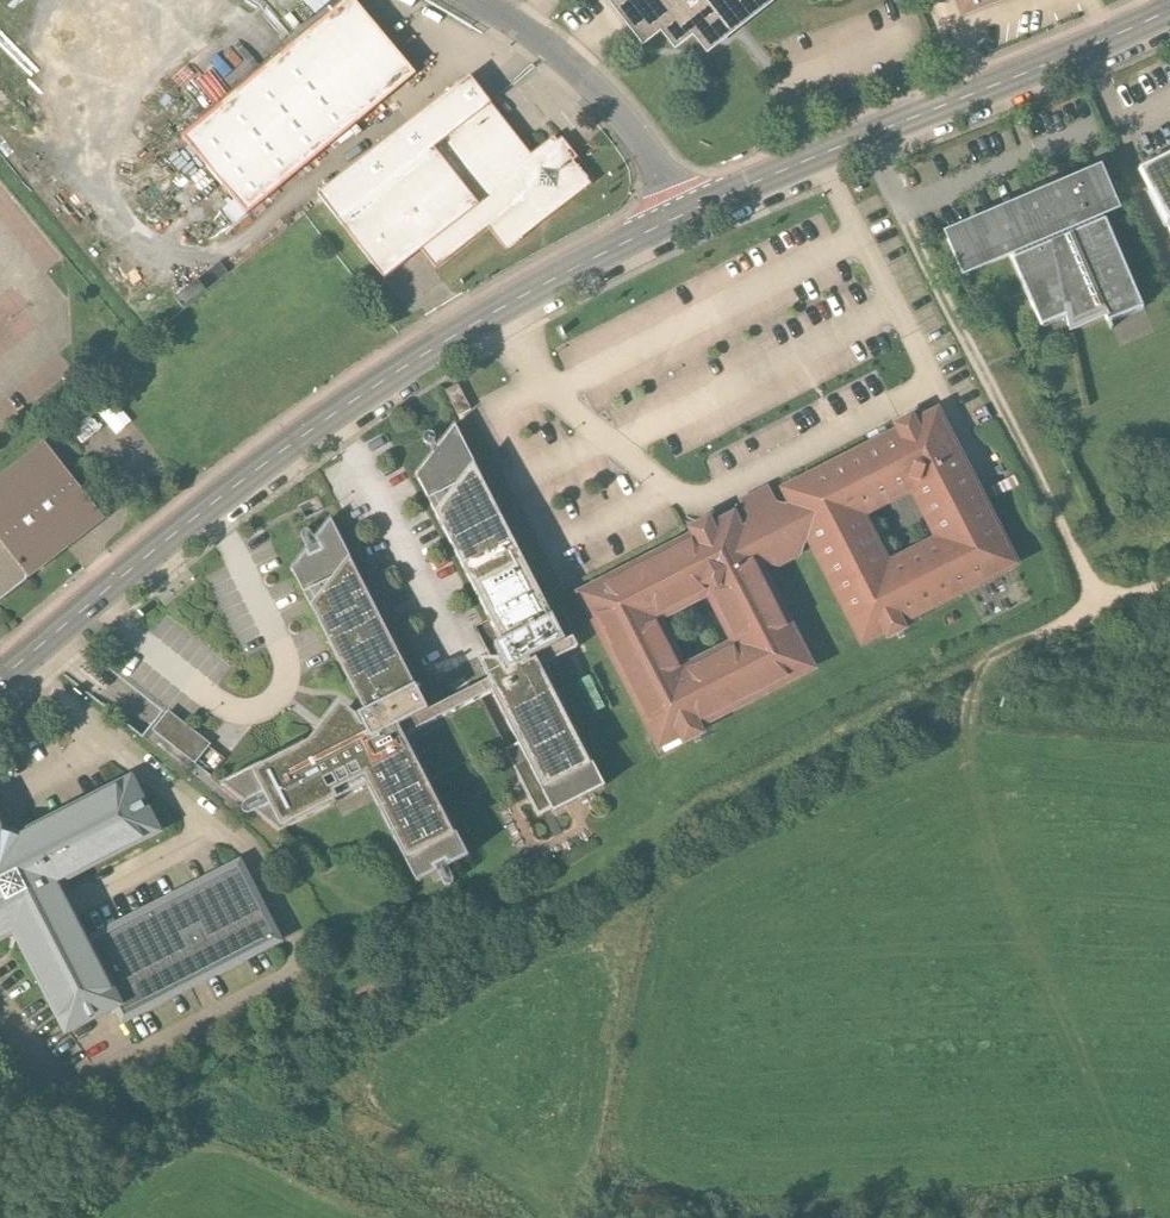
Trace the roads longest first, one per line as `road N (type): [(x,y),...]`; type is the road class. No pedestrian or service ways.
road 1 (tertiary): [(0,680),(331,417),(500,310),(681,217)]
road 2 (track): [(519,906),(1000,662)]
road 3 (tertiary): [(681,217),(1169,12)]
road 4 (unclassified): [(681,217),(644,148),(586,79),(476,0)]
road 5 (track): [(968,714),(980,679),(1000,662),(1098,611)]

